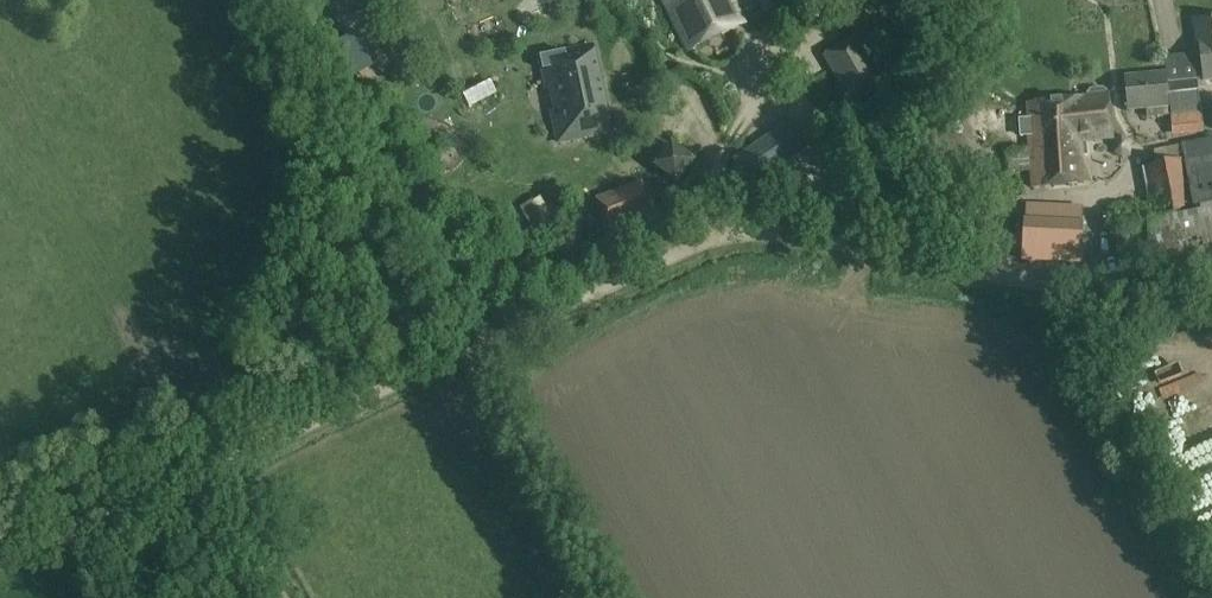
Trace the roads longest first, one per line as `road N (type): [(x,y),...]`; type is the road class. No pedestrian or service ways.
road 1 (track): [(1211,318),(807,237),(720,239),(205,466),(0,567)]
road 2 (track): [(720,239),(720,161),(744,121),(793,59),(868,0)]
road 3 (track): [(181,415),(280,597)]

